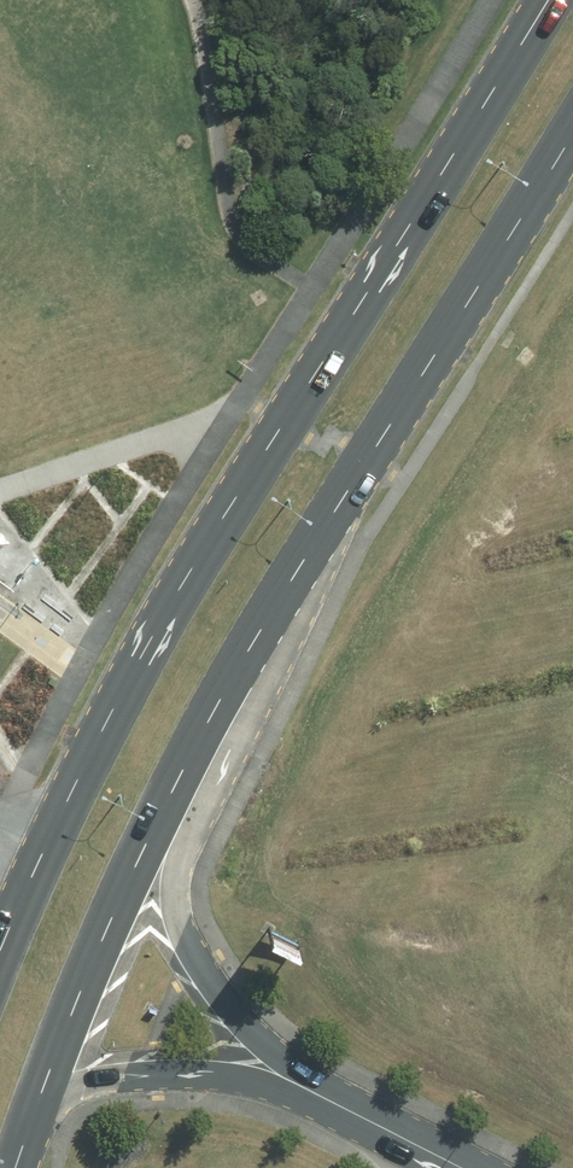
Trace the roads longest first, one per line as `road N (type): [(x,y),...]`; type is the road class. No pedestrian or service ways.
road 1 (secondary): [(572,137),(301,566),(171,798),(75,1007),(19,1167)]
road 2 (secondary): [(0,955),(83,766),(173,600),(548,0)]

